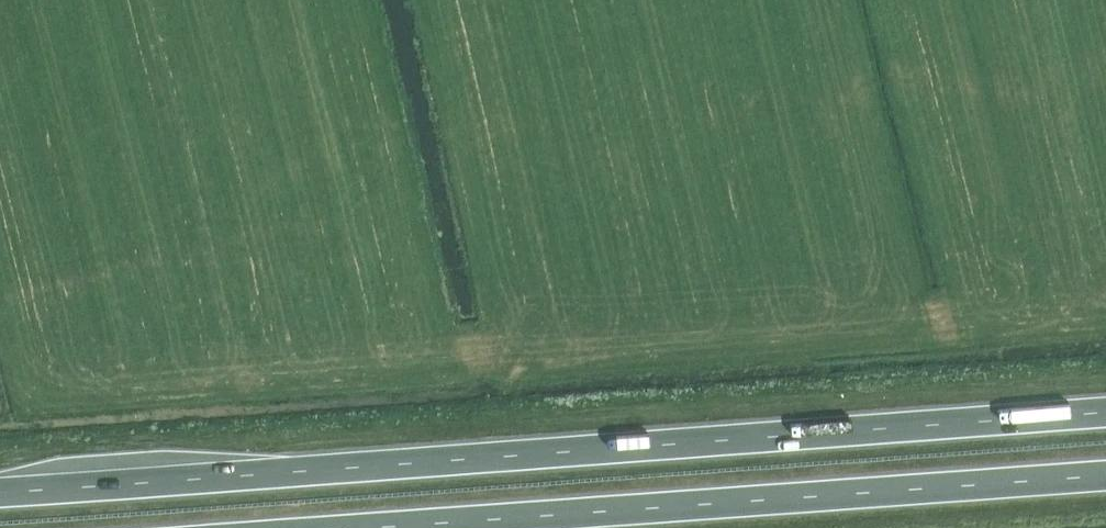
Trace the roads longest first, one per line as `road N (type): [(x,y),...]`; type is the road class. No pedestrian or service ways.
road 1 (trunk): [(1105,413),(0,493)]
road 2 (trunk): [(410,527),(1105,478)]

